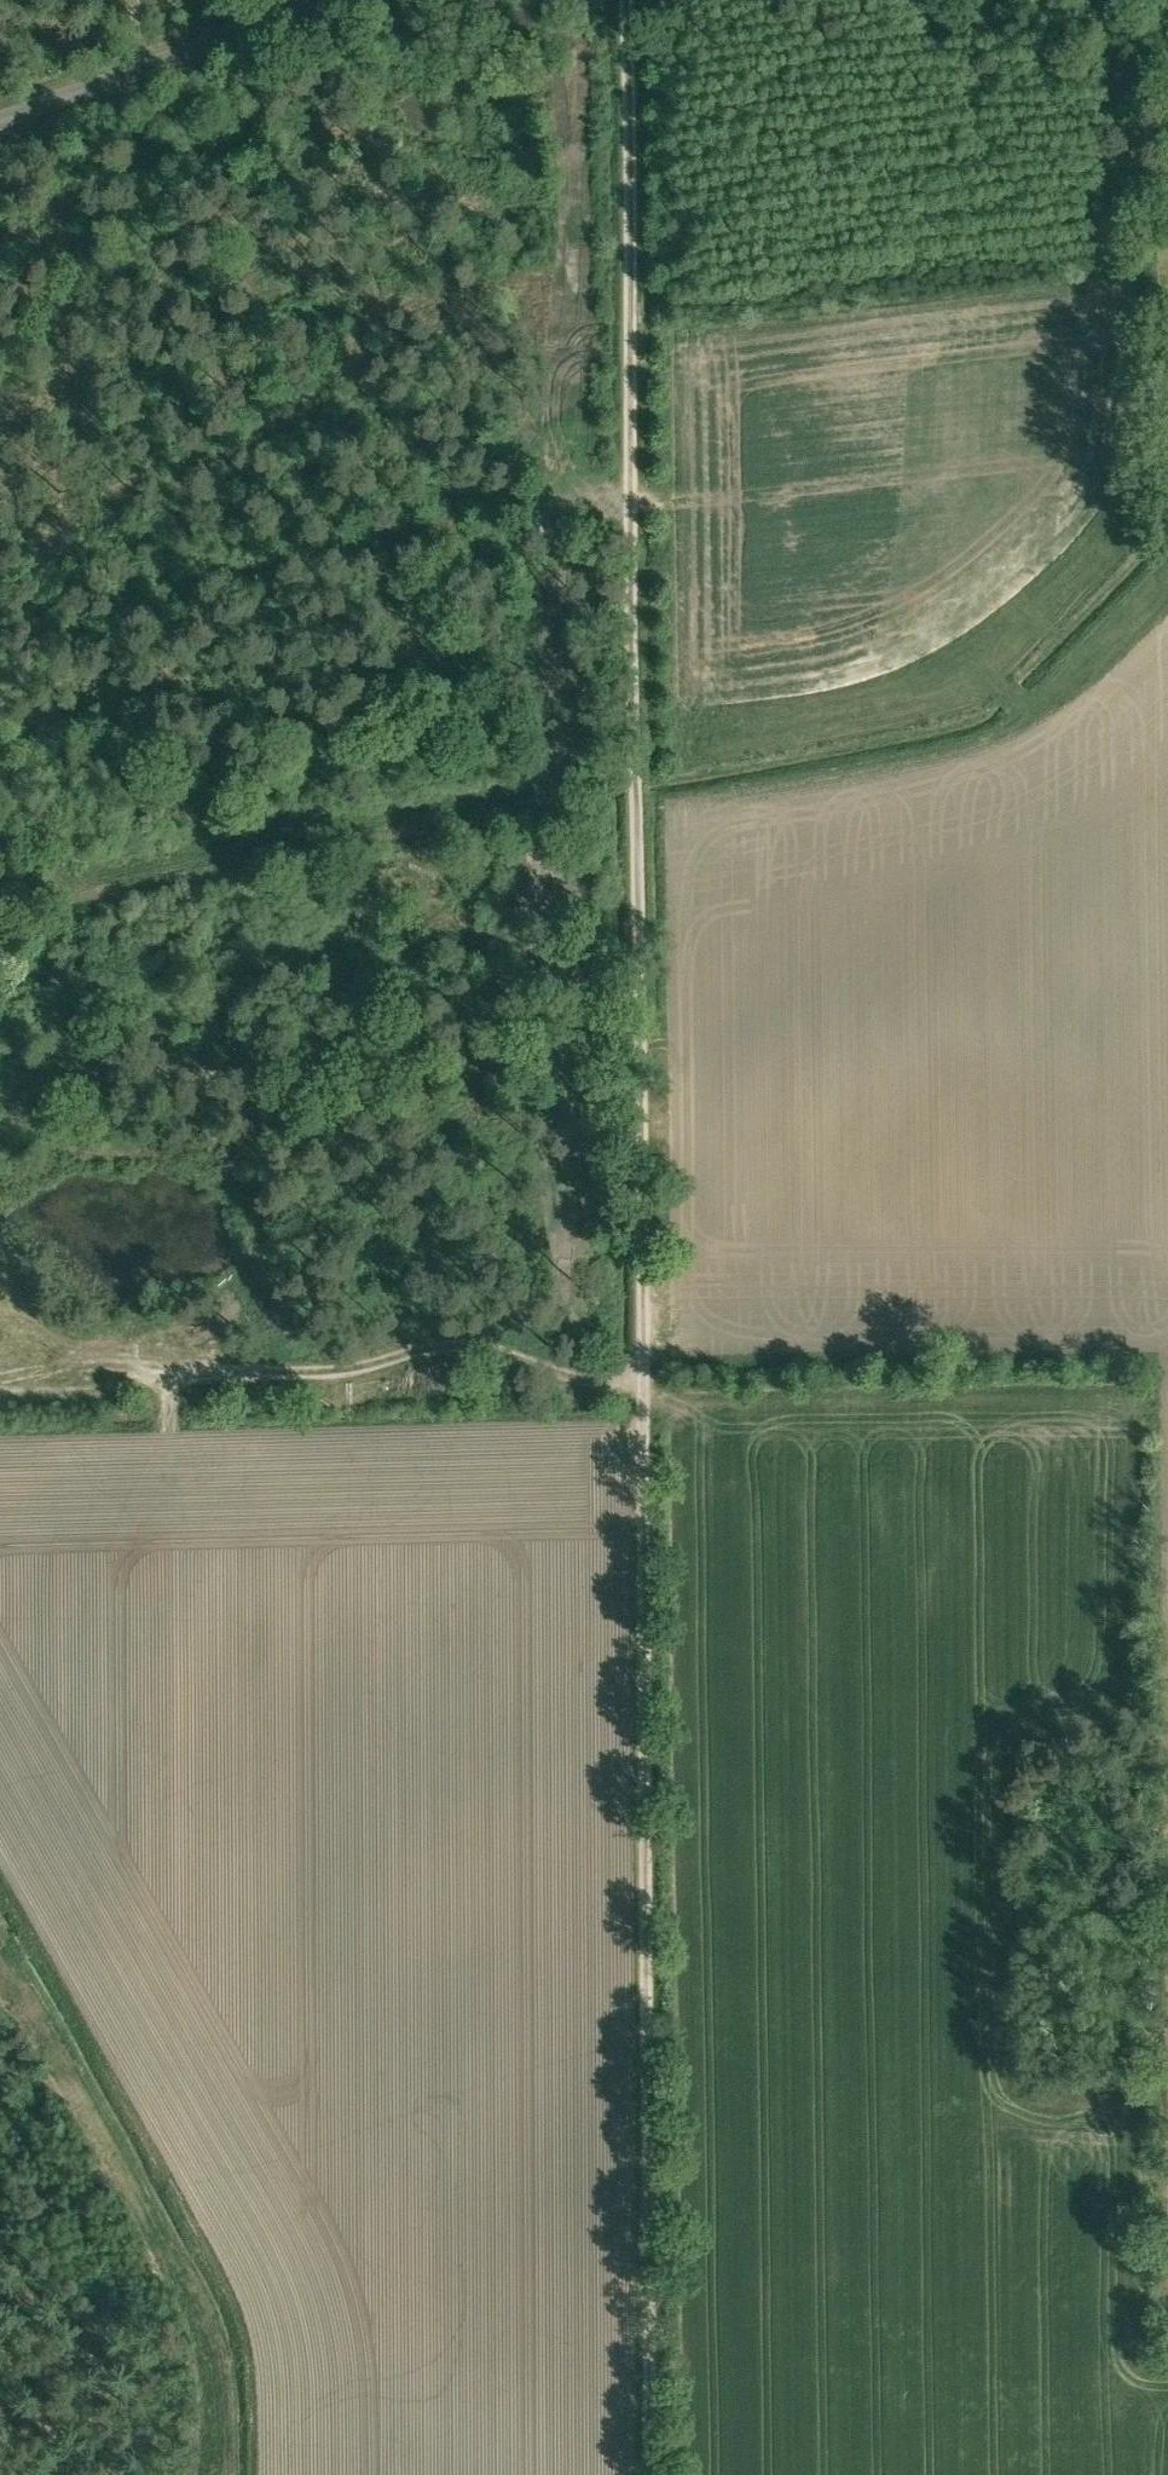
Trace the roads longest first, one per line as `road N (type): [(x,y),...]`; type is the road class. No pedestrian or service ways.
road 1 (track): [(654,2474),(629,0)]
road 2 (unclassified): [(307,0),(0,112)]

